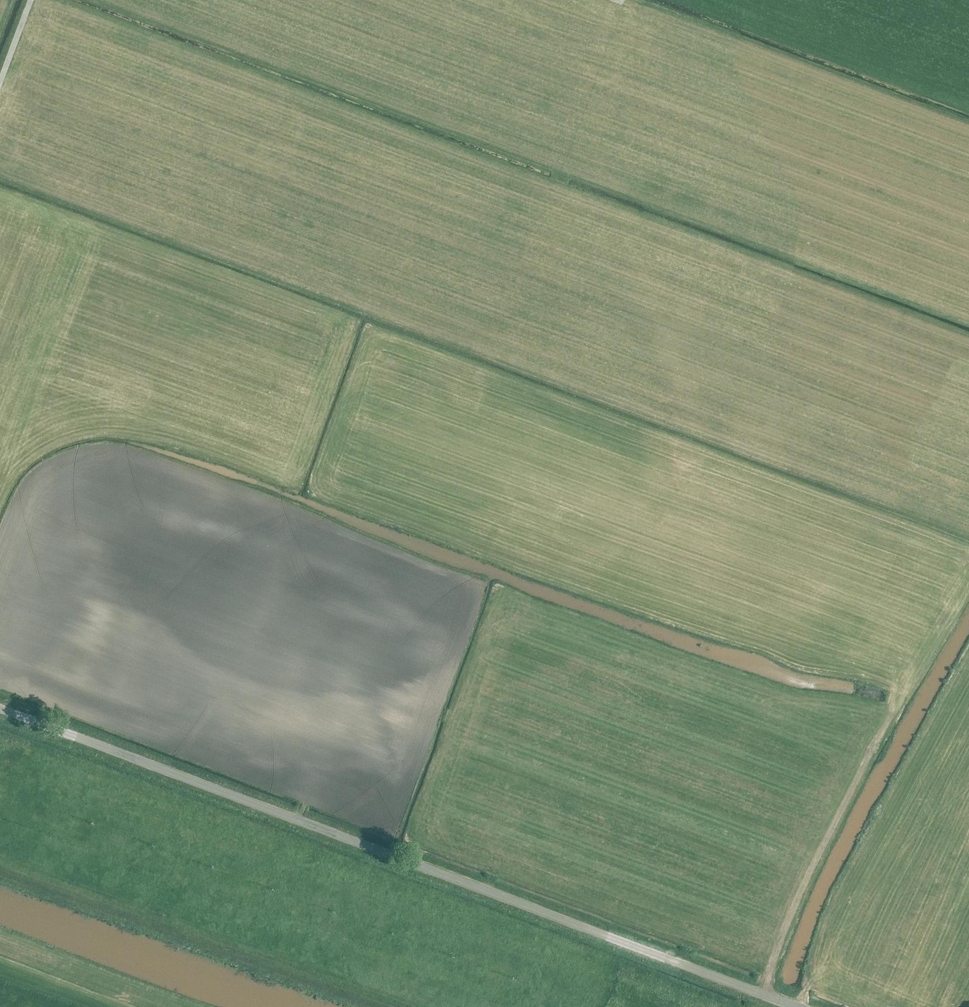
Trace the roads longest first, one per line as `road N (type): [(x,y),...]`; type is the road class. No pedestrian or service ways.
road 1 (unclassified): [(801,1006),(0,709)]

